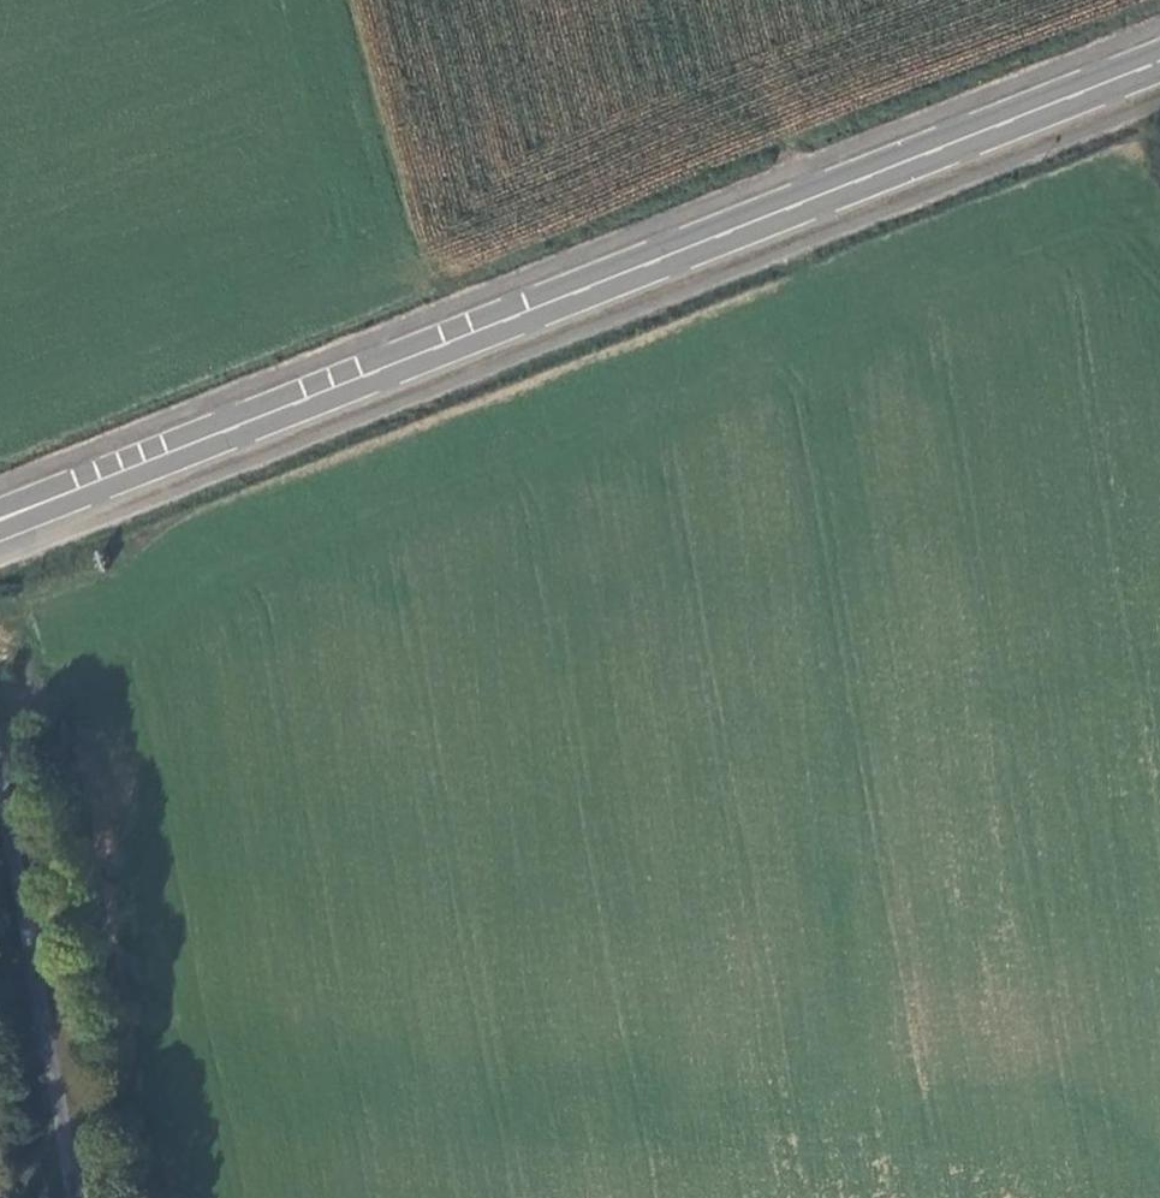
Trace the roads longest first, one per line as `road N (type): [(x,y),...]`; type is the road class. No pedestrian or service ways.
road 1 (secondary): [(0,519),(1159,63)]
road 2 (unclassified): [(0,771),(74,1197)]

